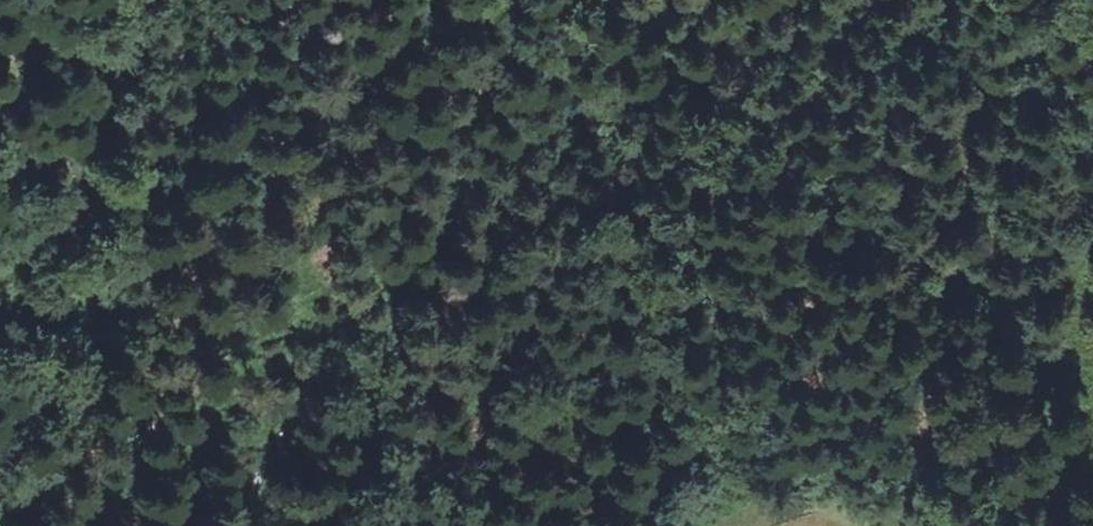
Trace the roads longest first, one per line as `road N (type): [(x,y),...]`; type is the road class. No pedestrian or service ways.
road 1 (track): [(29,525),(89,397),(63,257),(0,257)]

